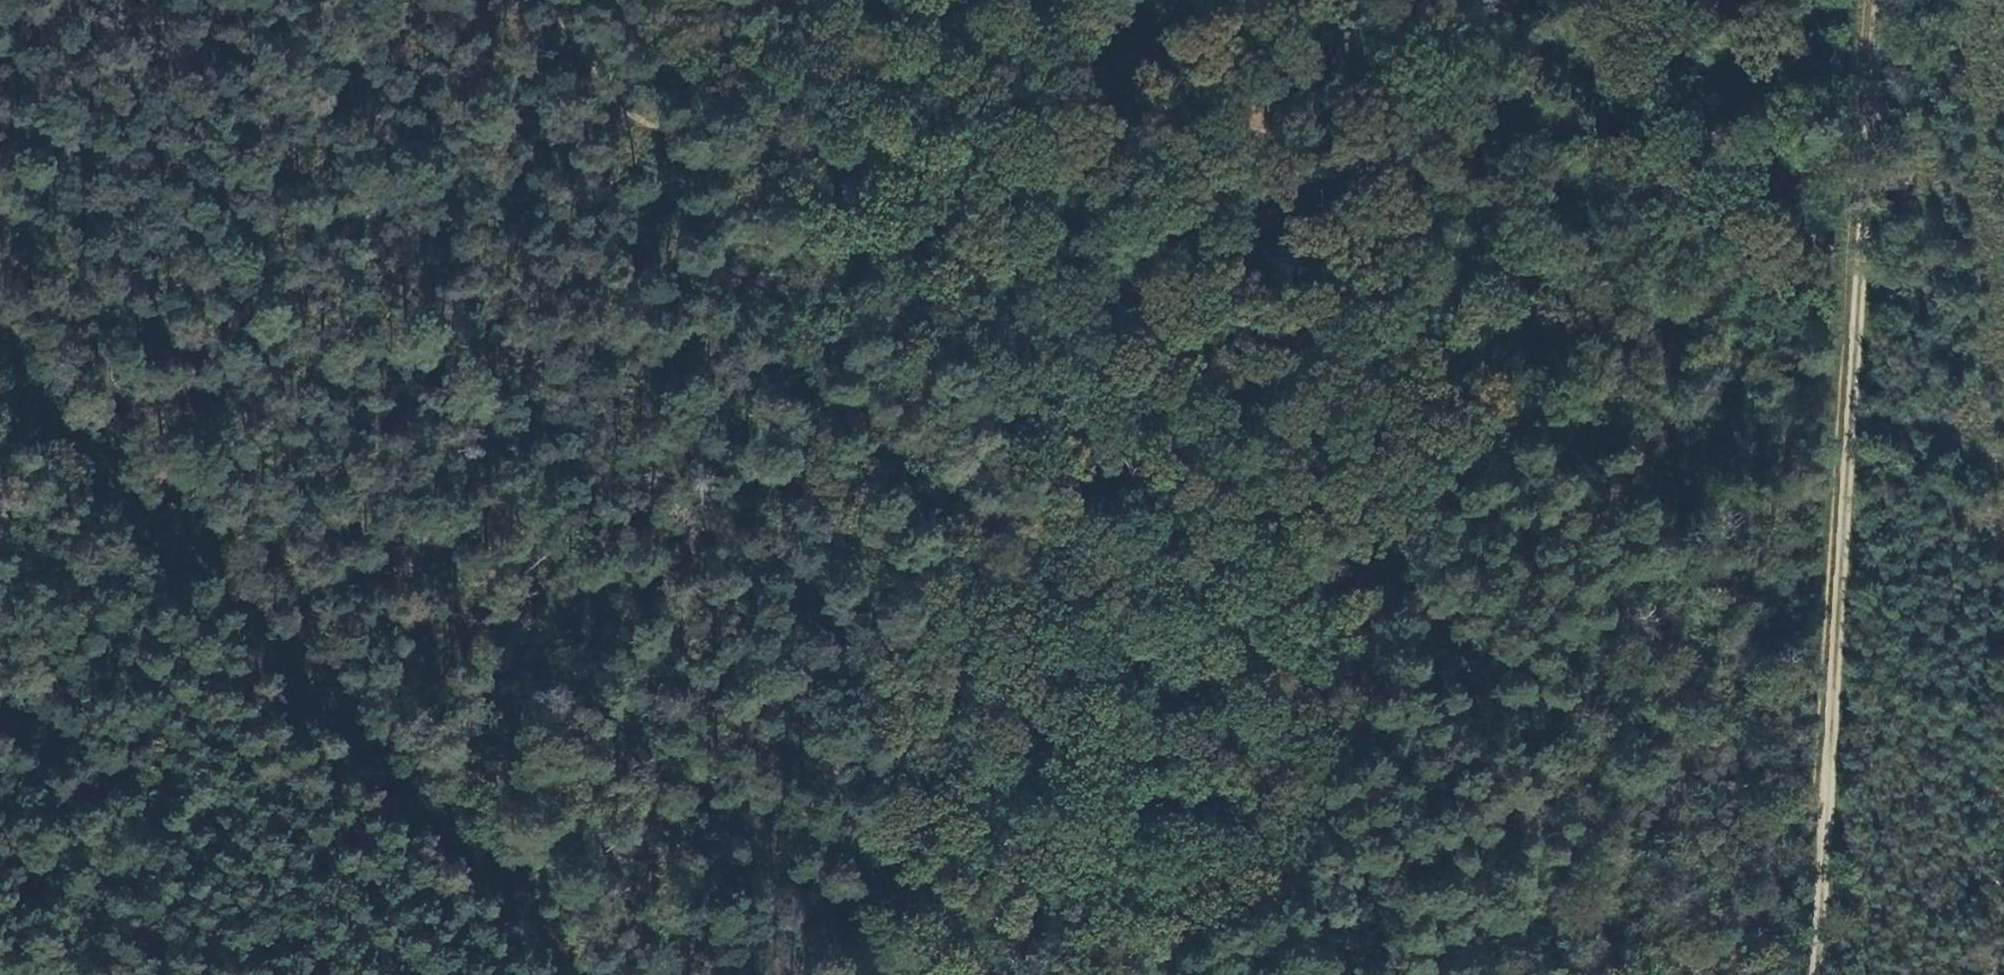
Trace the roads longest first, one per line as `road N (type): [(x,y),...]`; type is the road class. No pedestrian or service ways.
road 1 (track): [(1881,0),(1821,974)]

